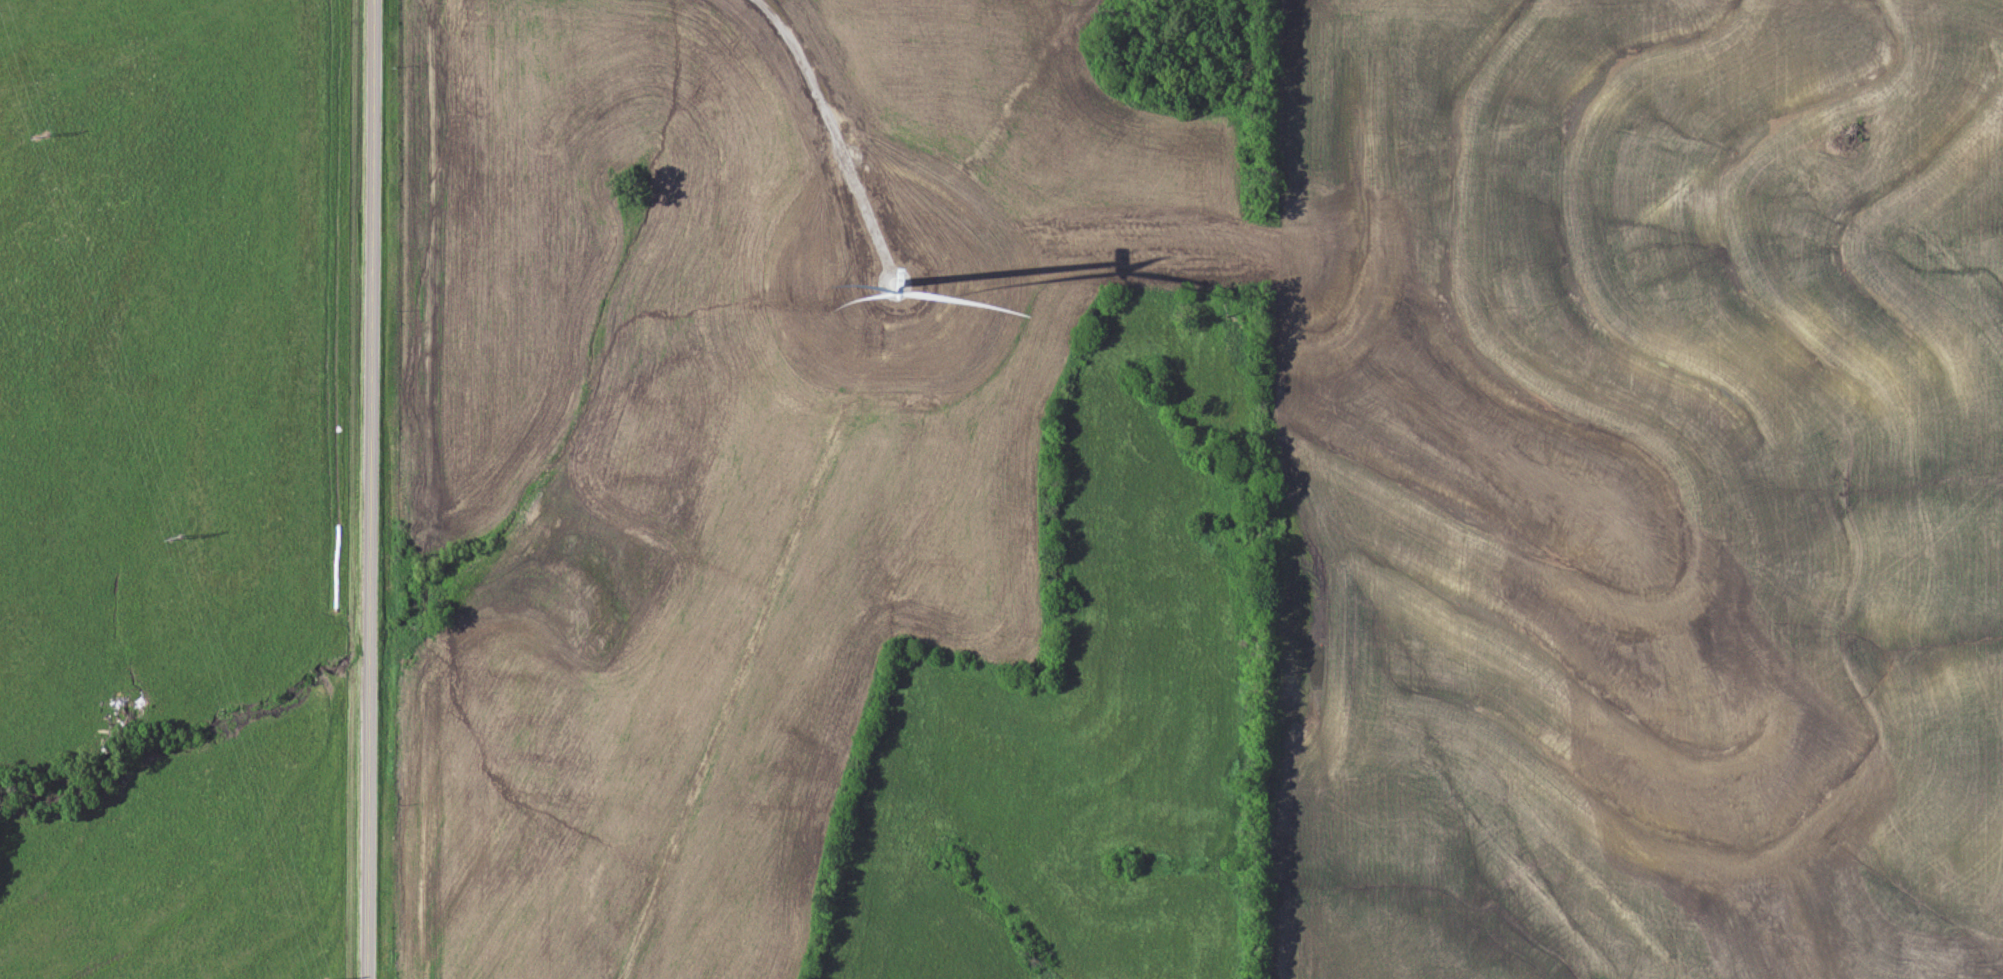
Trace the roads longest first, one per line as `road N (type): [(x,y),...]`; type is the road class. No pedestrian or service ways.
road 1 (residential): [(365,978),(372,0)]

